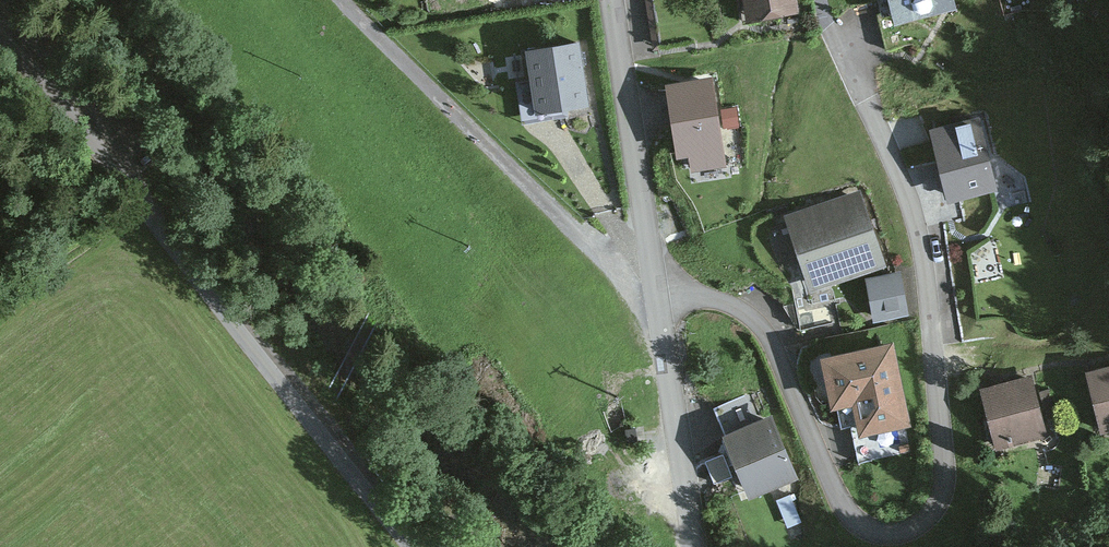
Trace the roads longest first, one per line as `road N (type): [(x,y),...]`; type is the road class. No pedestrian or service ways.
road 1 (residential): [(829,28),(905,187),(924,260),(943,462),(943,487),(925,519),(879,531),(847,512),(773,348),(748,315),(715,300),(657,303)]
road 2 (unclassified): [(423,546),(0,26)]
road 3 (track): [(657,303),(352,0)]
road 4 (residential): [(612,0),(657,303)]
road 5 (residential): [(657,303),(691,546)]

